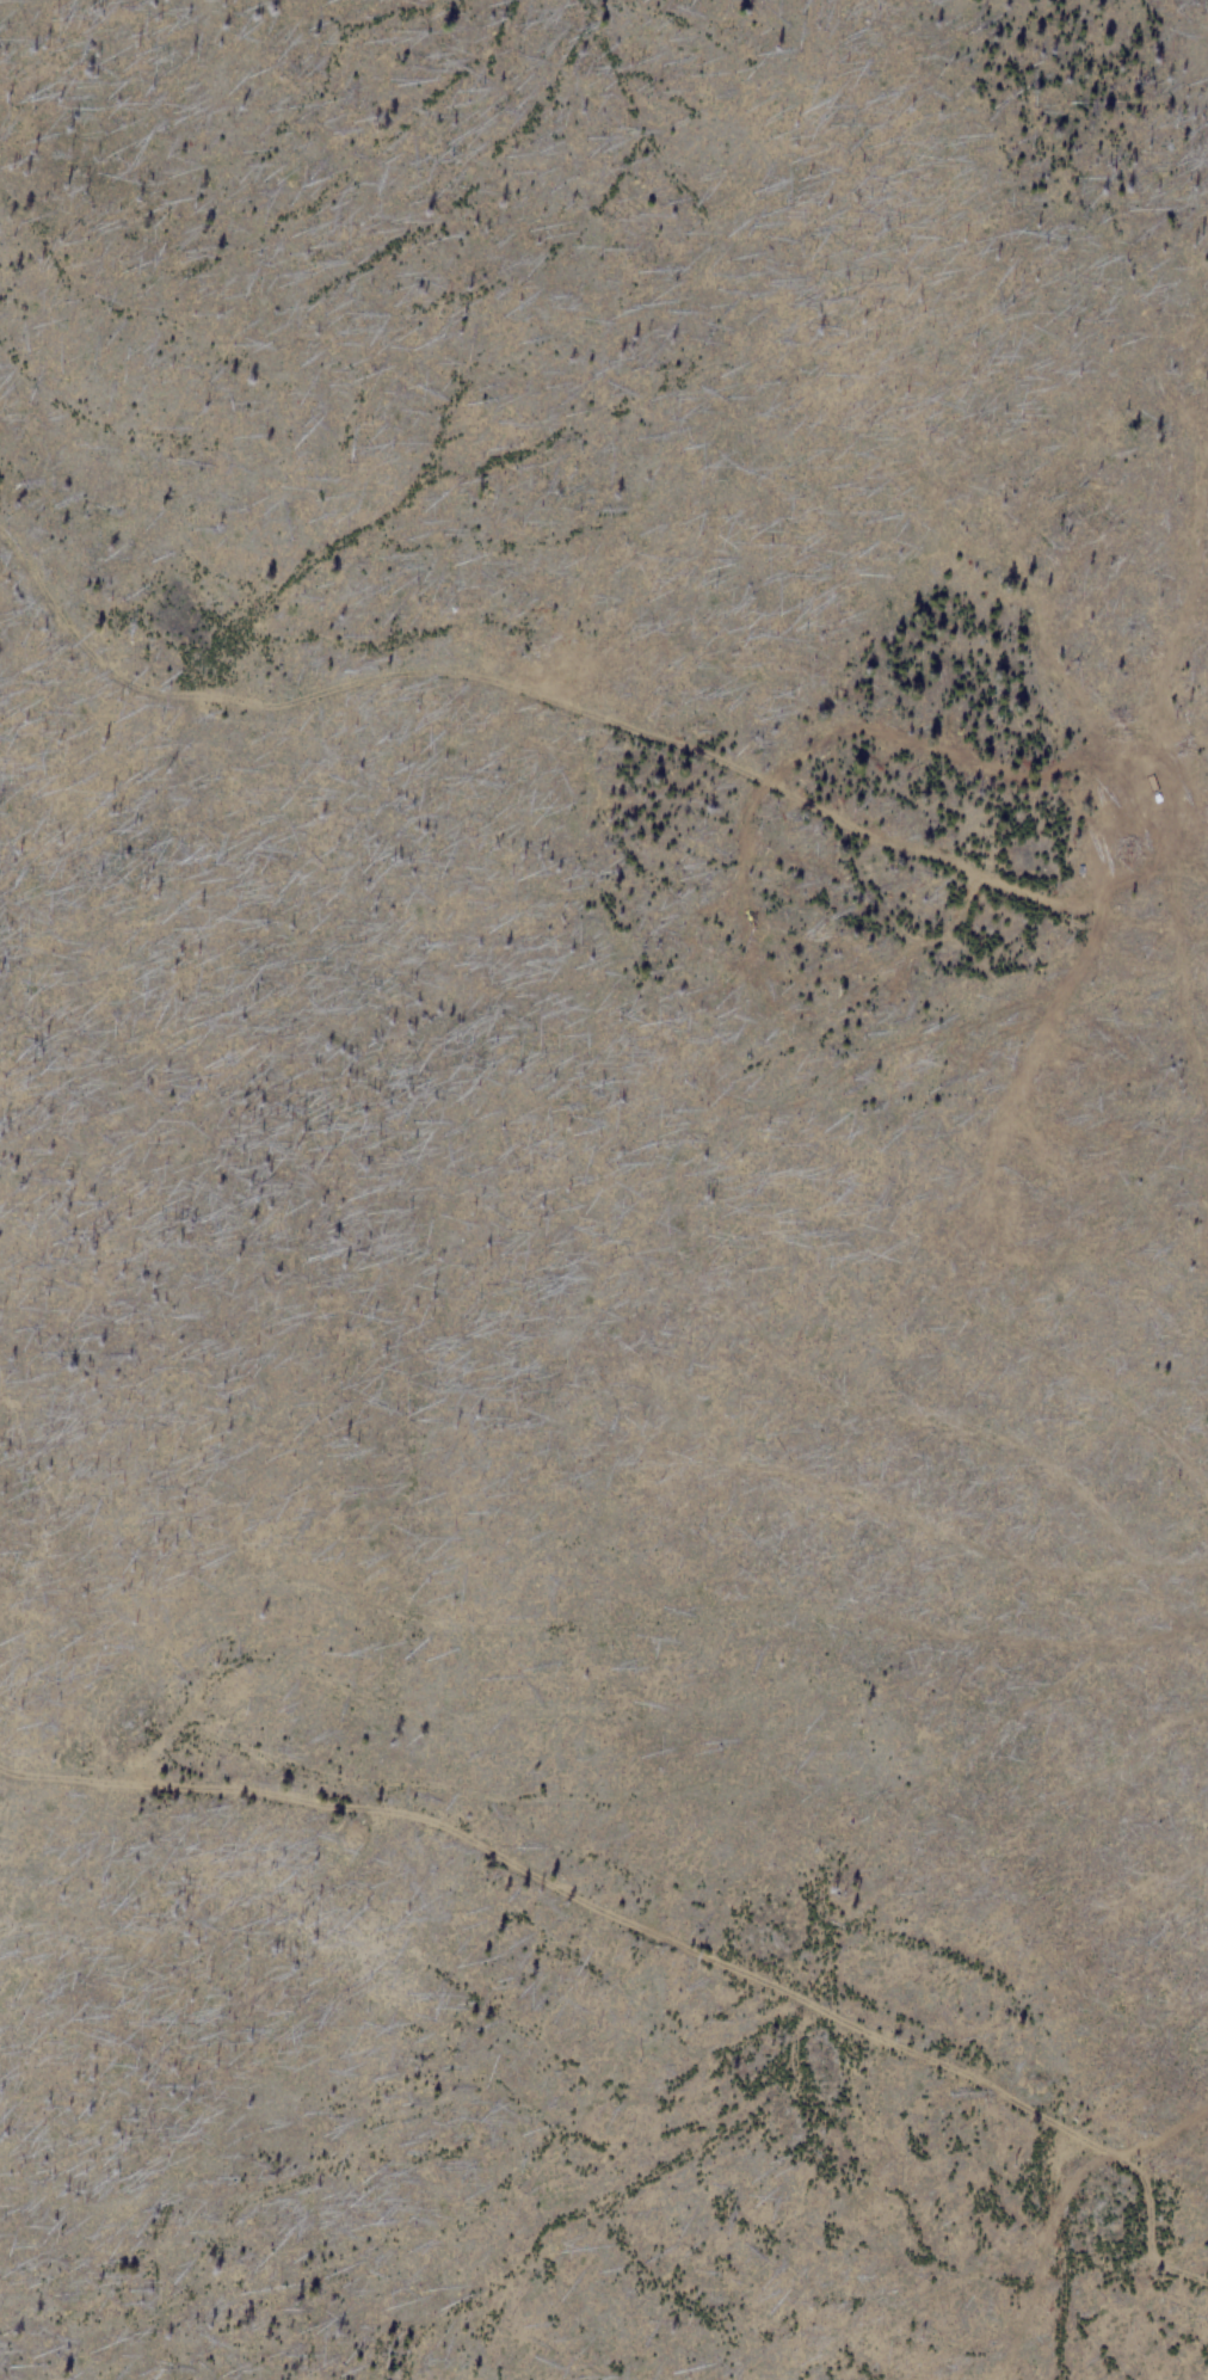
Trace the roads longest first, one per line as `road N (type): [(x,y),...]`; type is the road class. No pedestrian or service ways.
road 1 (track): [(0,1768),(70,1781),(253,1790),(429,1821),(1120,2160),(1140,2176),(1154,2263),(1207,2284)]
road 2 (track): [(0,535),(90,659),(125,681),(249,702),(368,676),(442,671),(497,684),(752,773),(870,838),(957,861),(1034,896),(1092,939)]
road 3 (track): [(936,936),(1036,1003),(1099,1001),(1207,945)]
road 4 (track): [(838,820),(888,924),(914,937),(936,936)]

